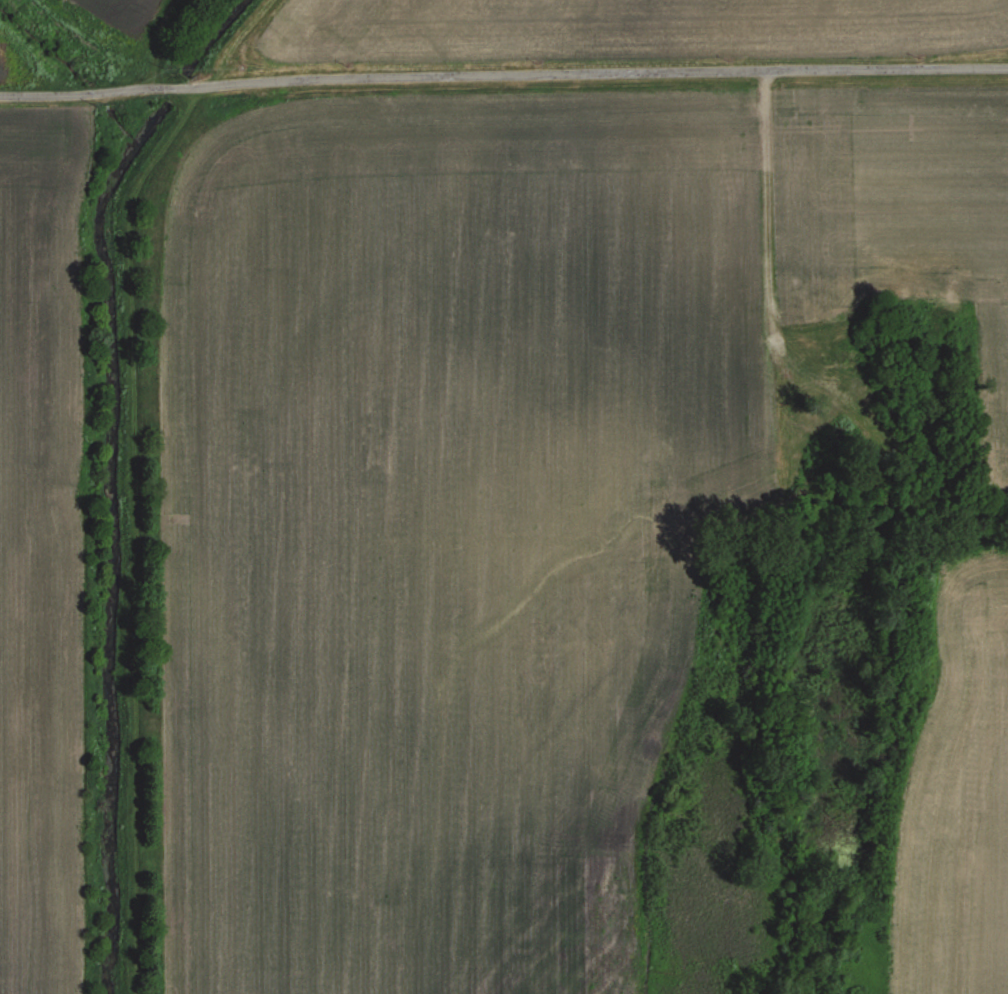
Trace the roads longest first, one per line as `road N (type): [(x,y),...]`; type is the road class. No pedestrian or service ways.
road 1 (residential): [(0,95),(109,93),(207,73),(277,70),(1007,54)]

